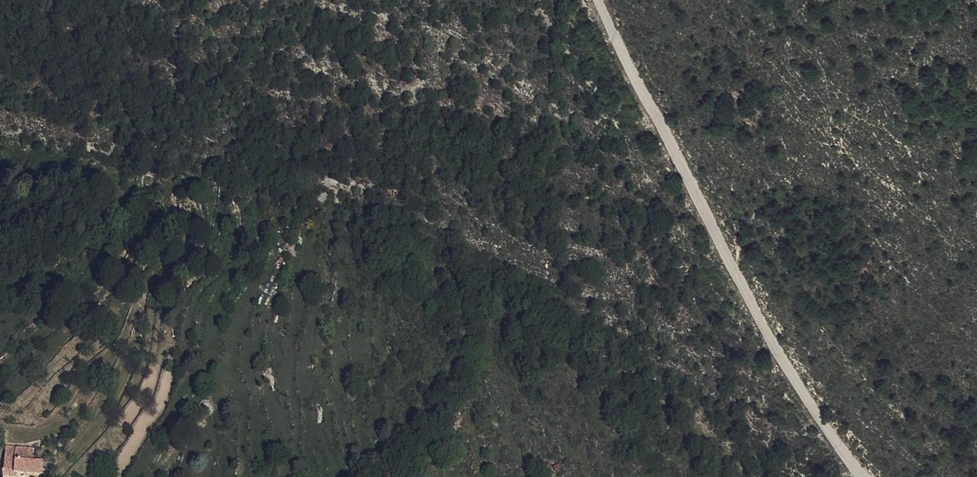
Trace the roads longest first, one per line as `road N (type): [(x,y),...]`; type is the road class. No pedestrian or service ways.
road 1 (unclassified): [(873,476),(801,385),(606,0)]

